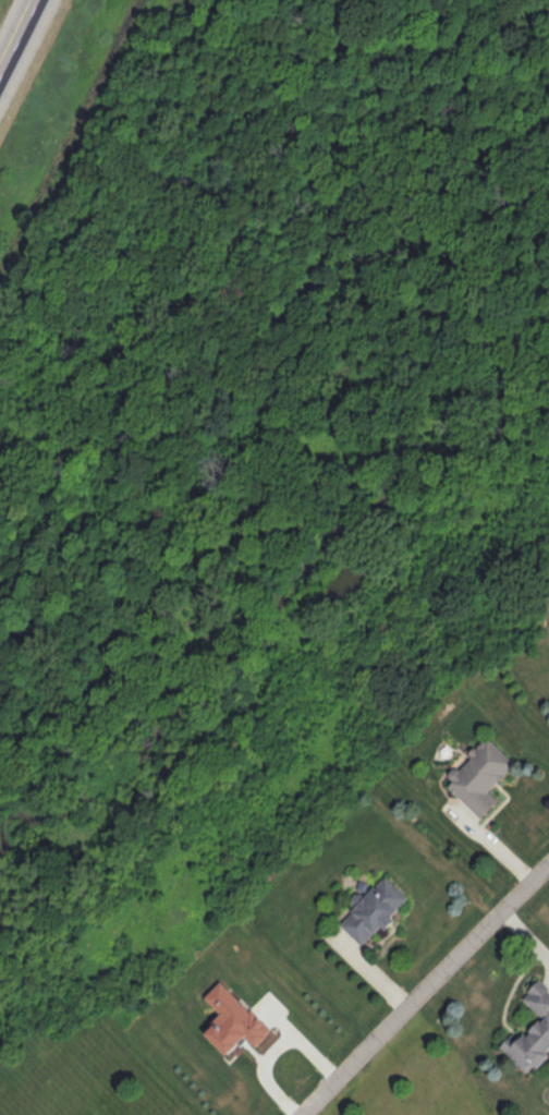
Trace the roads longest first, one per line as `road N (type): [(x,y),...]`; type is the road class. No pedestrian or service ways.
road 1 (residential): [(308,1114),(548,875)]

